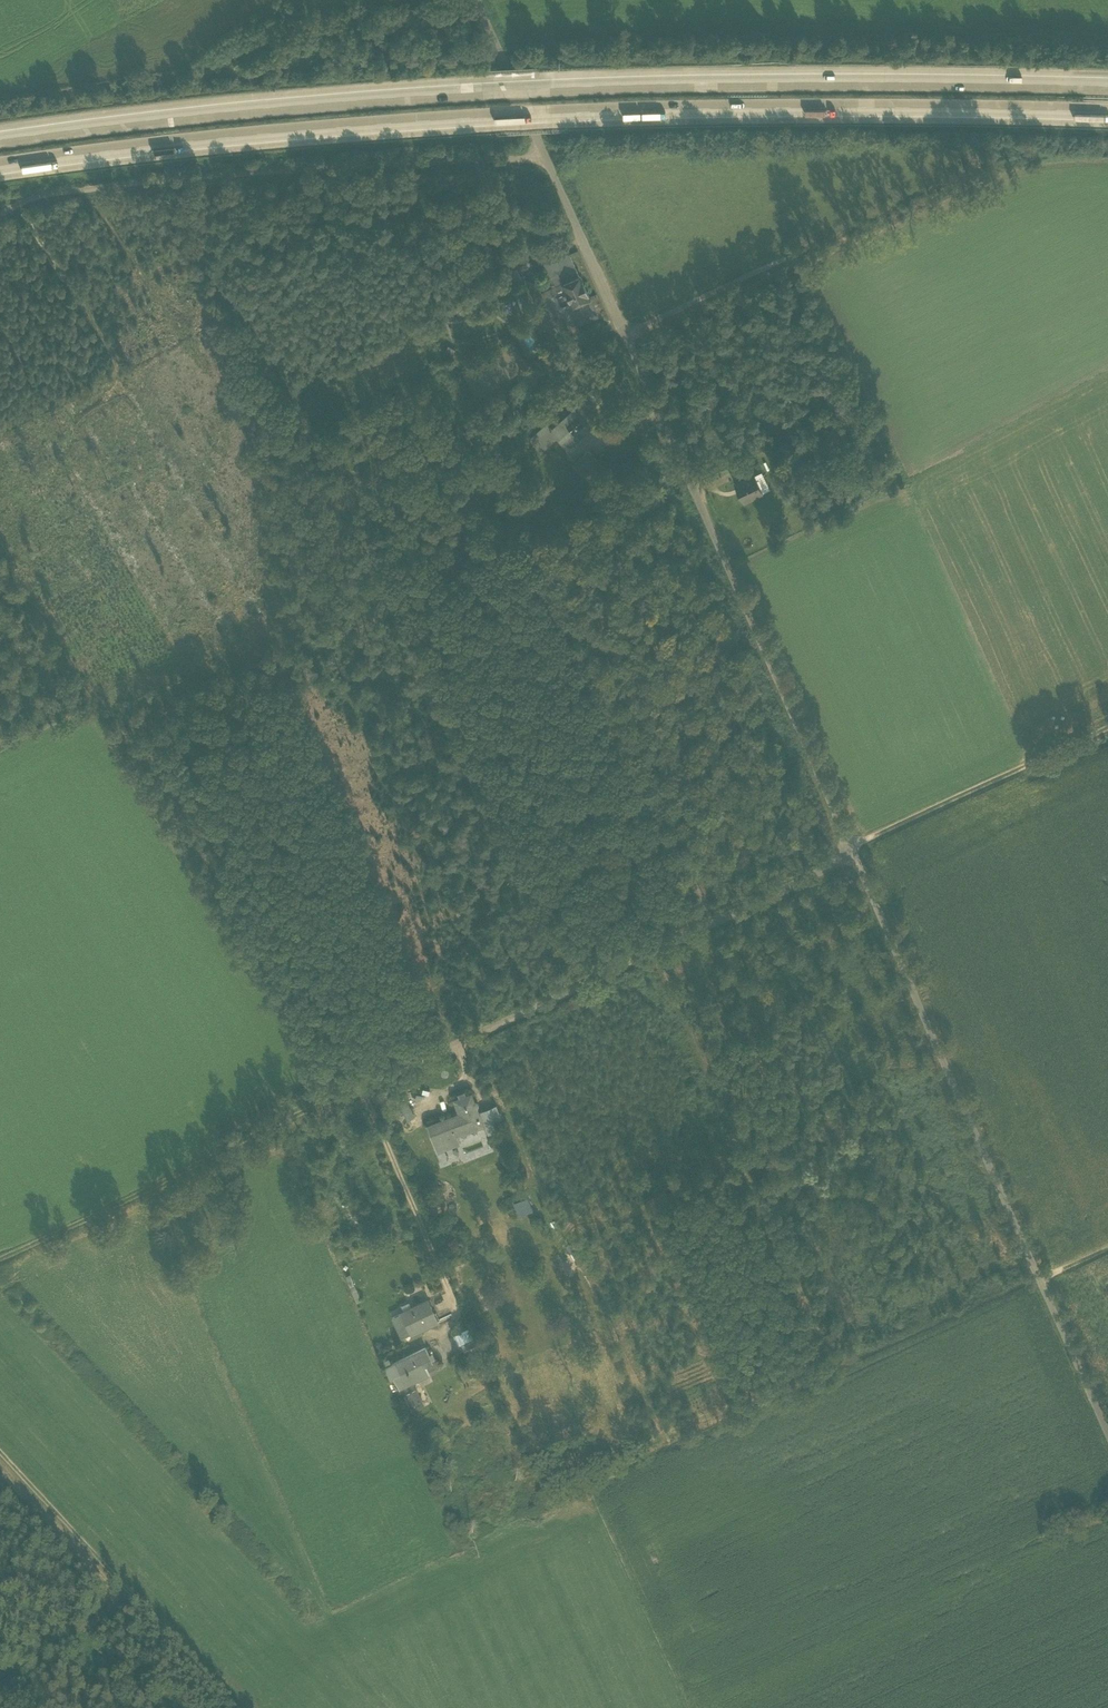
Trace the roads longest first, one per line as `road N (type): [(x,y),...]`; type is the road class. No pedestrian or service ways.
road 1 (motorway): [(0,164),(286,129),(562,109),(1107,109)]
road 2 (motorway): [(1107,82),(550,84),(285,103),(0,138)]
road 3 (unclassified): [(849,847),(545,163)]
road 4 (unclassified): [(0,208),(68,190),(206,176),(495,158),(545,163)]
road 5 (unclassified): [(849,847),(833,862),(361,1089)]
road 6 (unclassified): [(1037,1278),(849,847)]
road 7 (track): [(361,1089),(0,1259)]
road 8 (track): [(0,1454),(234,1707)]
road 9 (track): [(849,847),(1107,723)]
road 10 (unclassified): [(545,163),(478,0)]
road 11 (unclassified): [(1037,1278),(1107,1438)]

